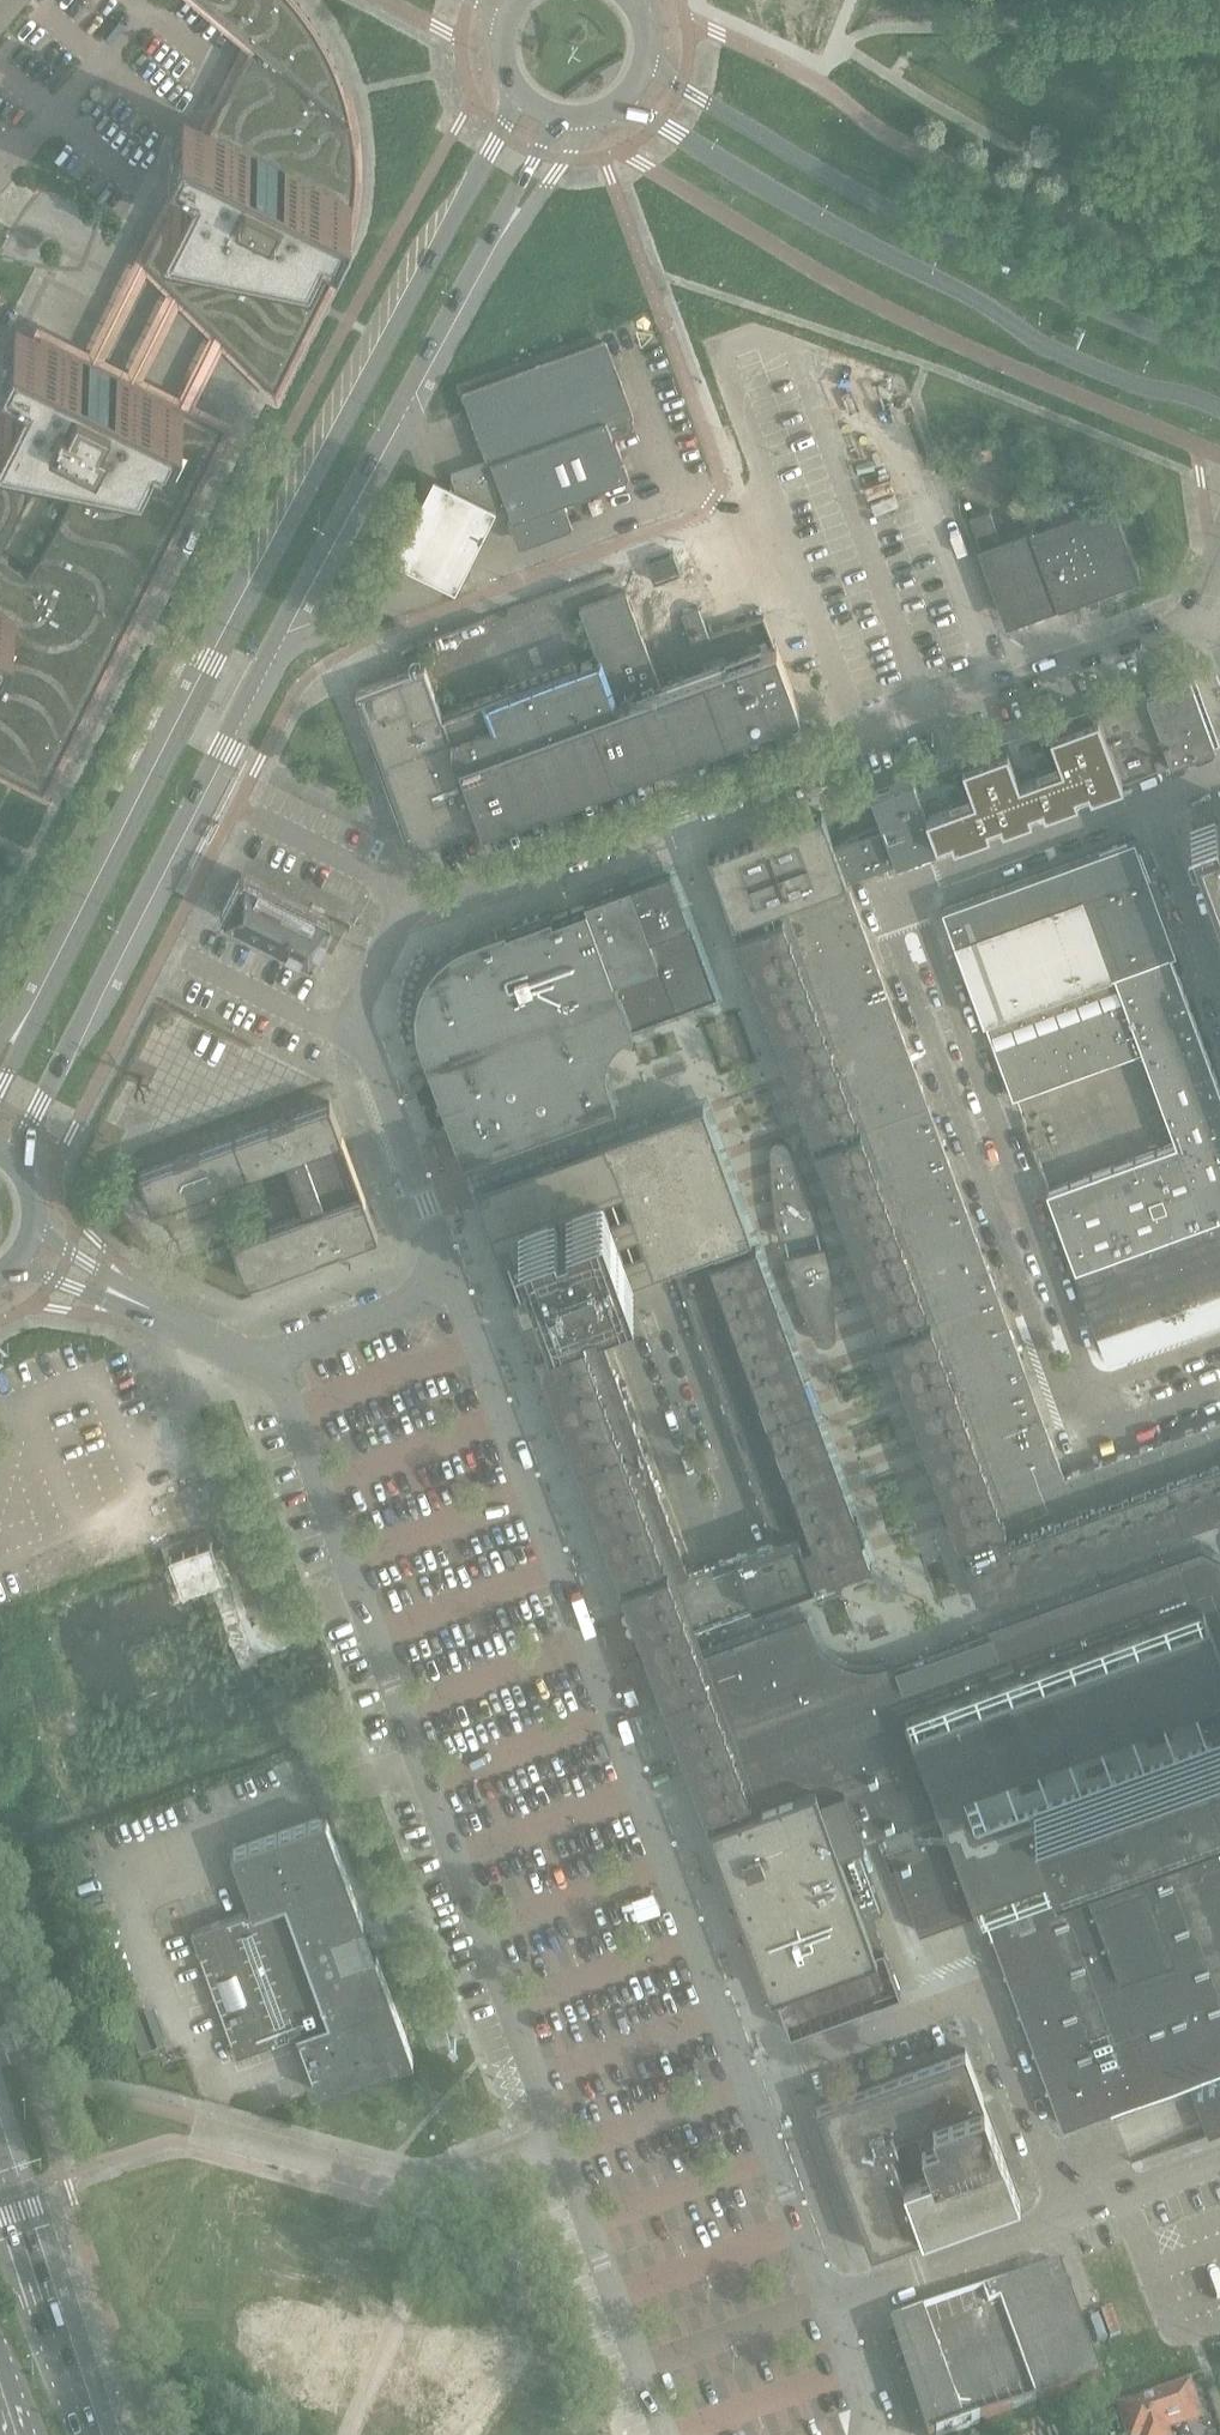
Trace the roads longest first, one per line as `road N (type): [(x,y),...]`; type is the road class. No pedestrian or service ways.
road 1 (secondary): [(14,1159),(304,584),(558,118)]
road 2 (secondary): [(516,91),(0,1092)]
road 3 (unclassified): [(824,2296),(453,1280)]
road 4 (unclassified): [(255,1352),(272,1366),(291,1408),(557,2135)]
road 5 (secondary): [(619,106),(997,309),(1030,338),(1133,384),(1219,409)]
road 6 (secondary): [(1219,355),(870,195),(681,89),(647,61)]
road 7 (unclassified): [(413,902),(857,749)]
road 8 (unclassified): [(1069,2210),(990,1994),(807,2061)]
road 9 (unclassified): [(453,1280),(360,1022),(386,929),(413,902)]
road 10 (unclassified): [(857,749),(1219,627)]
road 11 (unclassified): [(210,2130),(421,2184),(557,2135)]
road 12 (unclassified): [(917,891),(884,903),(992,1202)]
road 13 (unclassified): [(557,2135),(666,2434)]
road 14 (unclassified): [(1023,1190),(917,891)]
road 15 (secondary): [(89,2434),(0,2155)]
road 16 (unclassified): [(824,2296),(1069,2210)]
road 17 (unclassified): [(1152,801),(917,891)]
road 18 (unclassified): [(857,749),(781,544)]
road 19 (unclassified): [(992,1202),(1052,1370),(1083,1391)]
road 20 (unclassified): [(453,1280),(255,1352)]
road 21 (unclassified): [(1083,1391),(1023,1190)]
road 22 (unclassified): [(781,544),(717,349)]
road 23 (unclassified): [(1152,801),(1219,992)]
road 24 (unclassified): [(413,902),(257,822)]
road 25 (unclassified): [(18,1263),(172,1317)]
road 26 (unclassified): [(172,1317),(36,1231)]
road 27 (unclassified): [(1083,1391),(1113,1427),(1219,1388)]
road 28 (unclassified): [(1069,2210),(1219,2155)]
road 29 (unclassified): [(870,2434),(824,2296)]
road 30 (unclassified): [(1219,1341),(1083,1391)]

